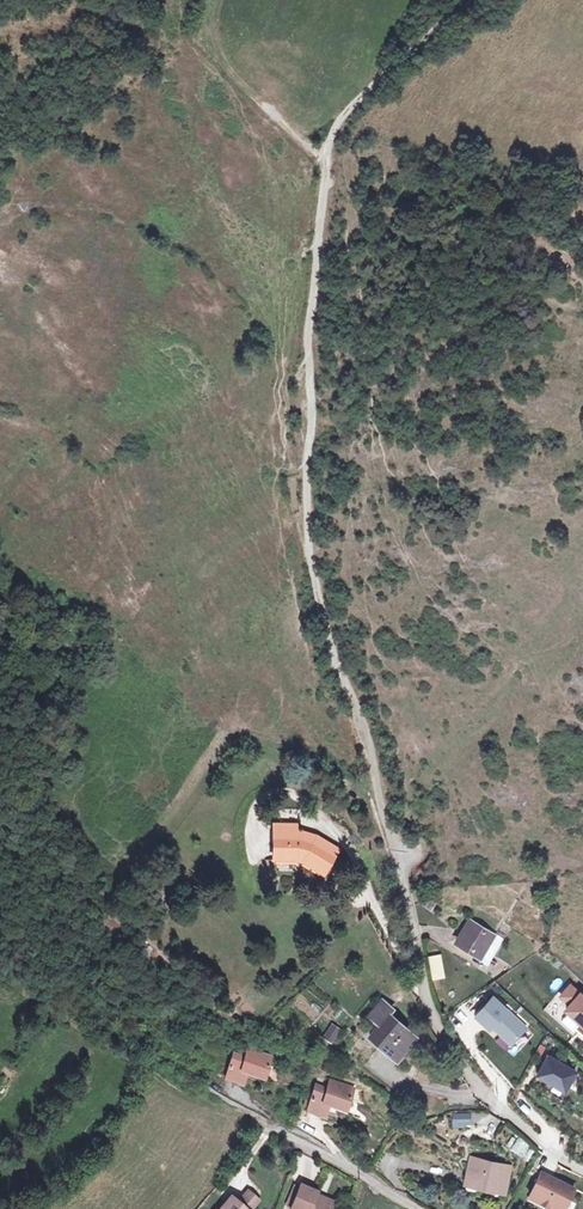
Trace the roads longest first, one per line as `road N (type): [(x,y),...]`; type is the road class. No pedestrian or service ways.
road 1 (track): [(387,823),(310,557),(308,347),(326,159)]
road 2 (residential): [(582,1170),(476,1087),(444,1043),(387,823)]
road 3 (track): [(326,159),(357,101),(473,0)]
road 4 (track): [(326,159),(249,96),(217,58),(211,0)]
road 5 (residential): [(420,1208),(271,1127)]

